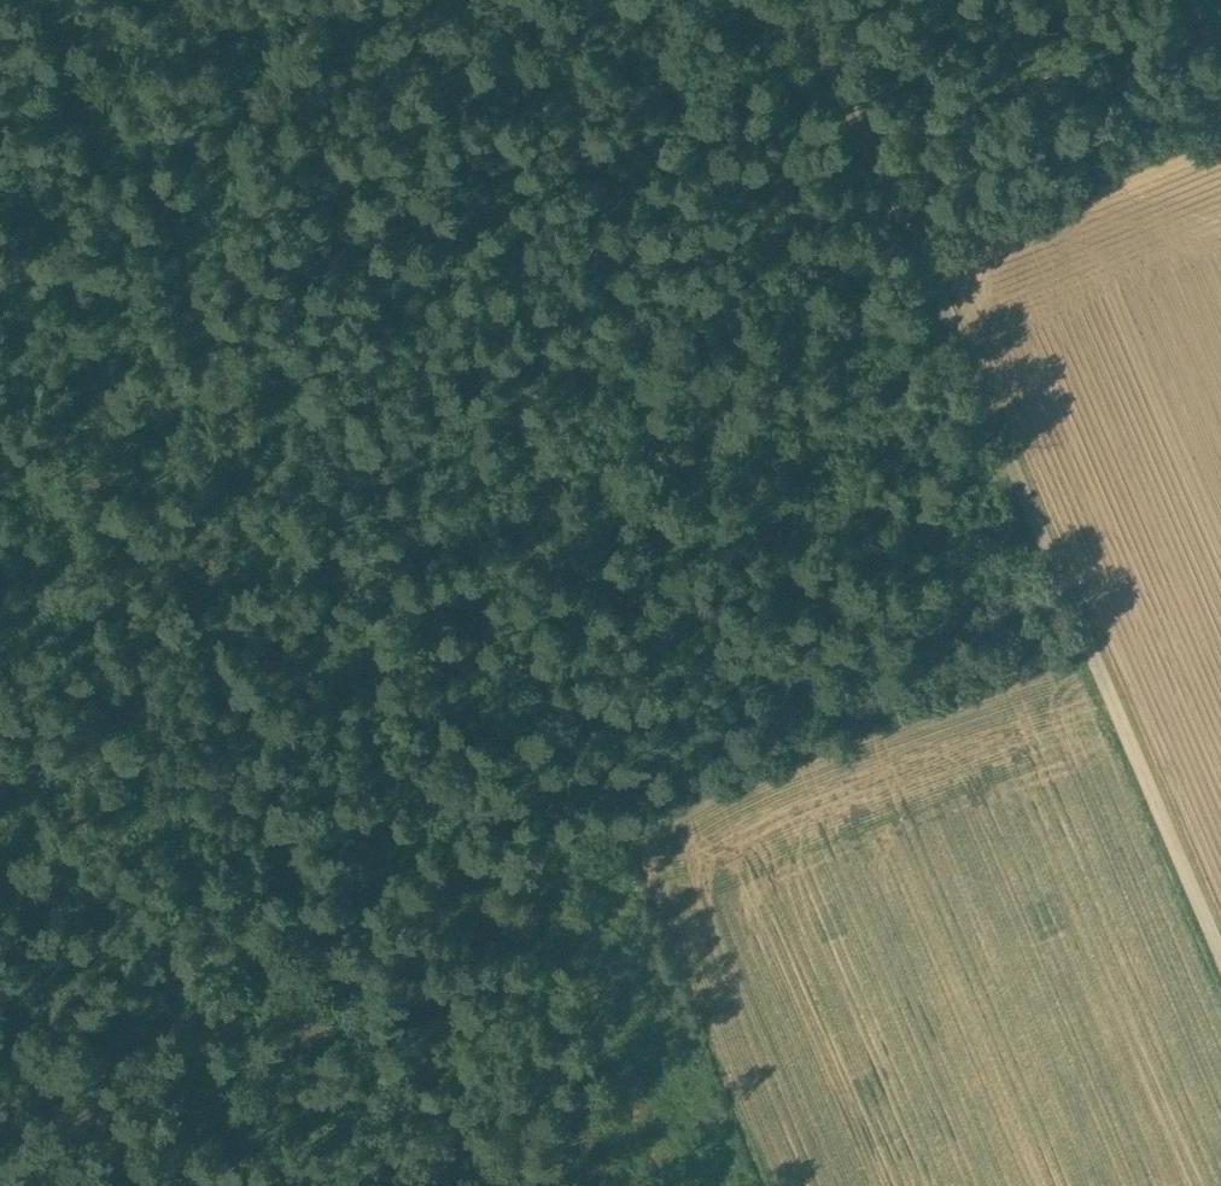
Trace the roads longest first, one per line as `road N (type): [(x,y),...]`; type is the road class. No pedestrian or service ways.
road 1 (unclassified): [(1220,947),(901,223),(787,0)]

